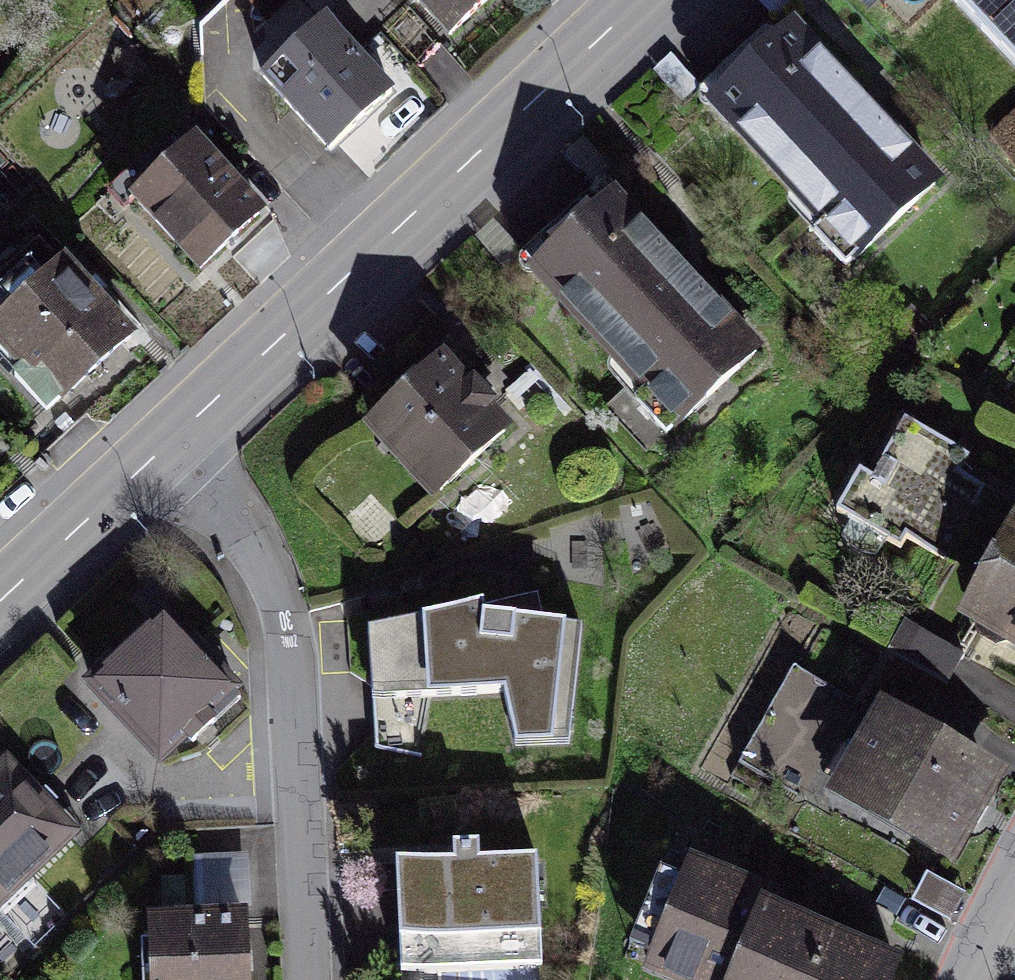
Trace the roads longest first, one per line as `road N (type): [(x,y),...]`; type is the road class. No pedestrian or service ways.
road 1 (secondary): [(173,444),(642,0)]
road 2 (residential): [(173,444),(225,505),(278,591),(300,711),(311,979)]
road 3 (secondary): [(0,602),(173,444)]

